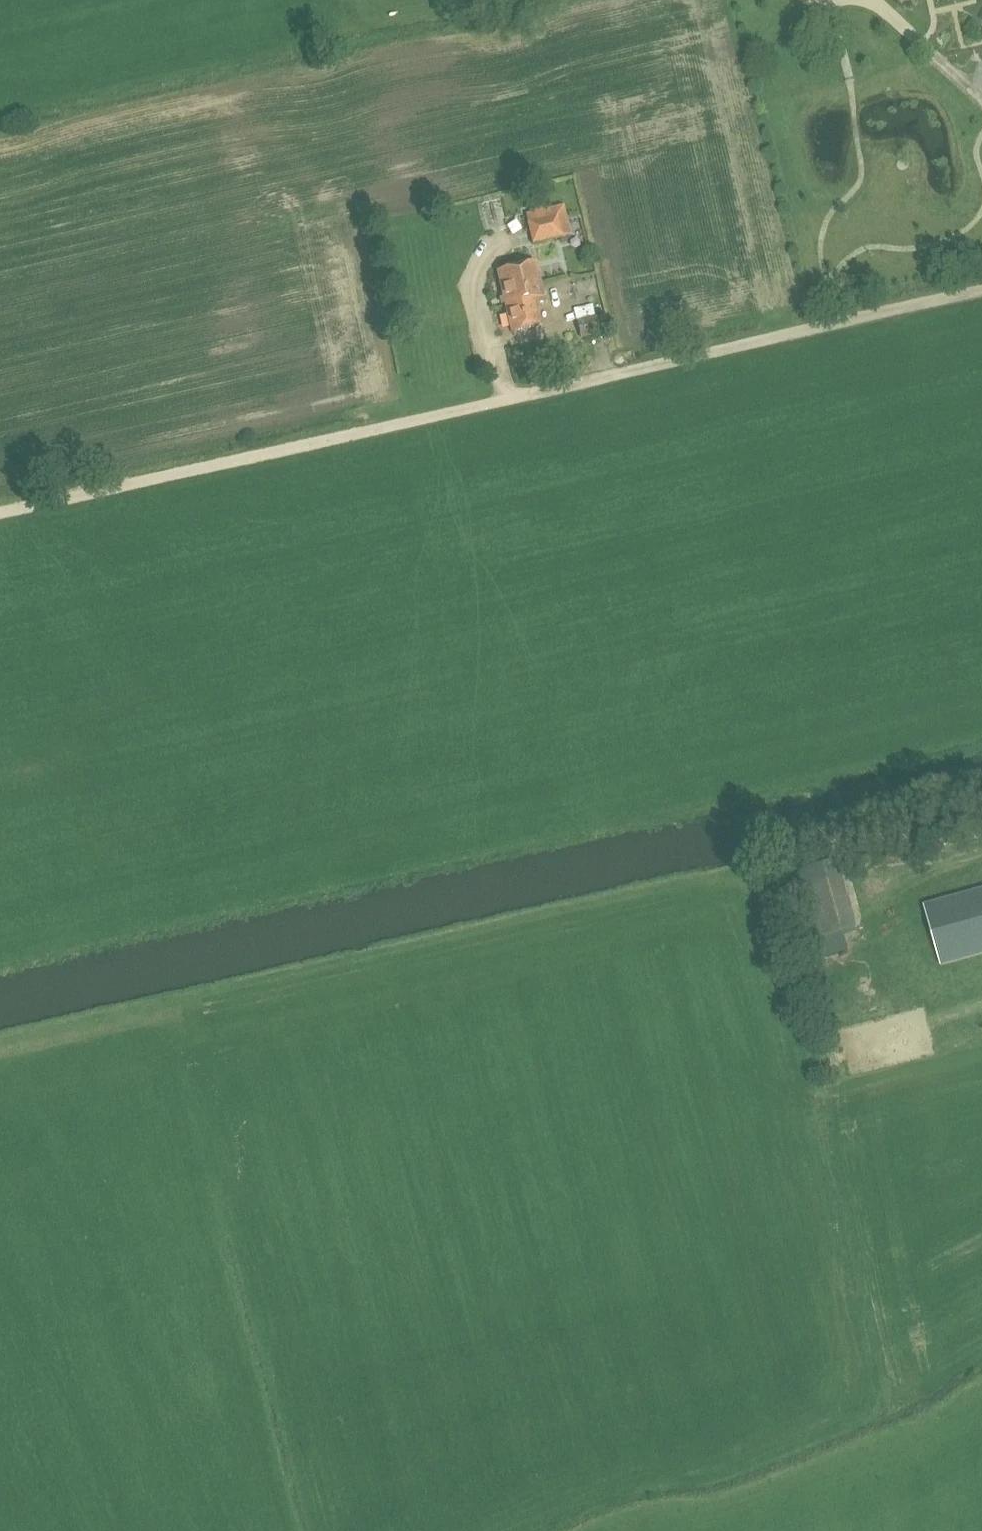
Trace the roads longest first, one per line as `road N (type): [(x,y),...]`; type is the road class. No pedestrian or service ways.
road 1 (track): [(0,1055),(168,1017)]

